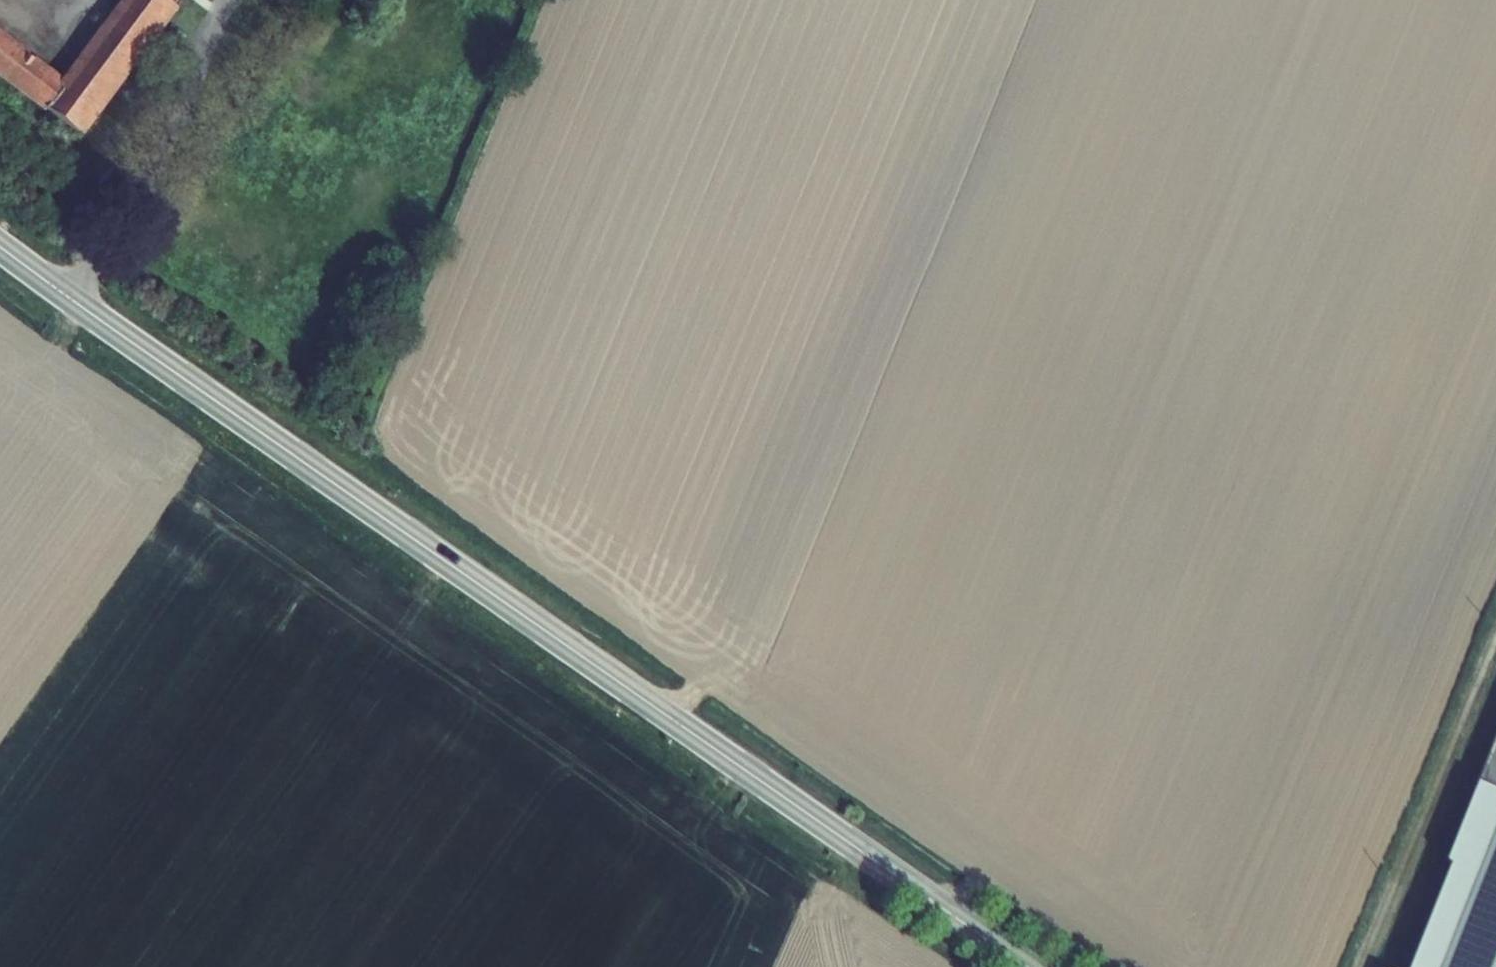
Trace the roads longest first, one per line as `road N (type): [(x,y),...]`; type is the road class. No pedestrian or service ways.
road 1 (primary): [(1026,966),(0,246)]

